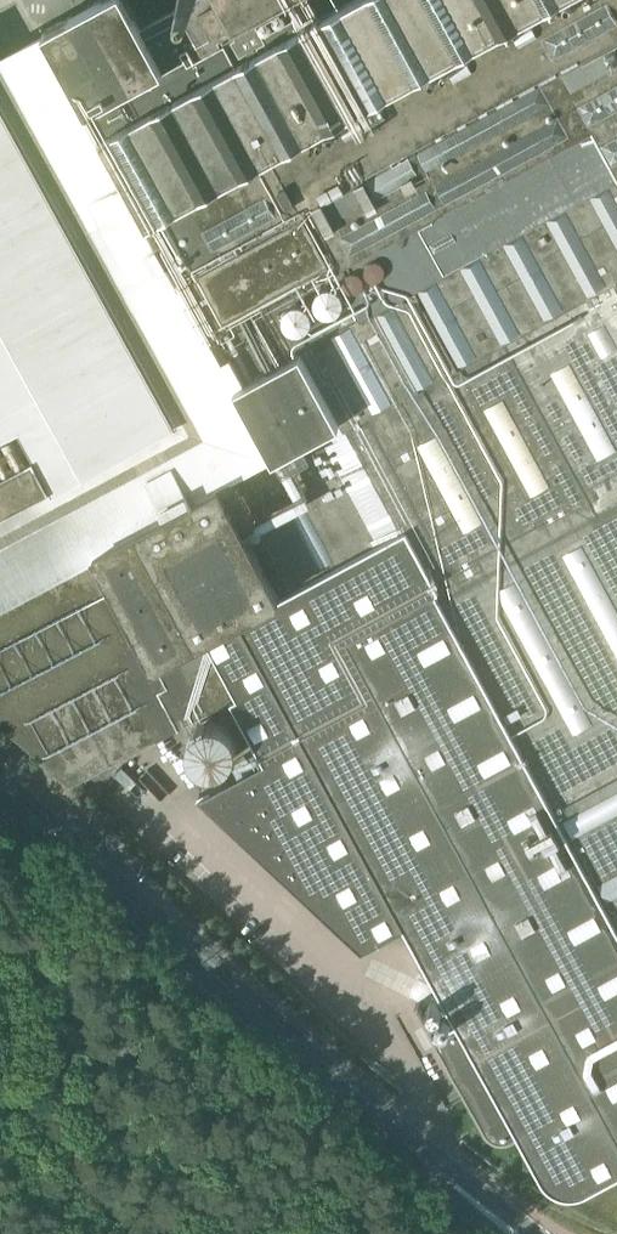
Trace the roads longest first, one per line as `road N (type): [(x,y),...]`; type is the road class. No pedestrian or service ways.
road 1 (primary): [(509,1233),(0,794)]

